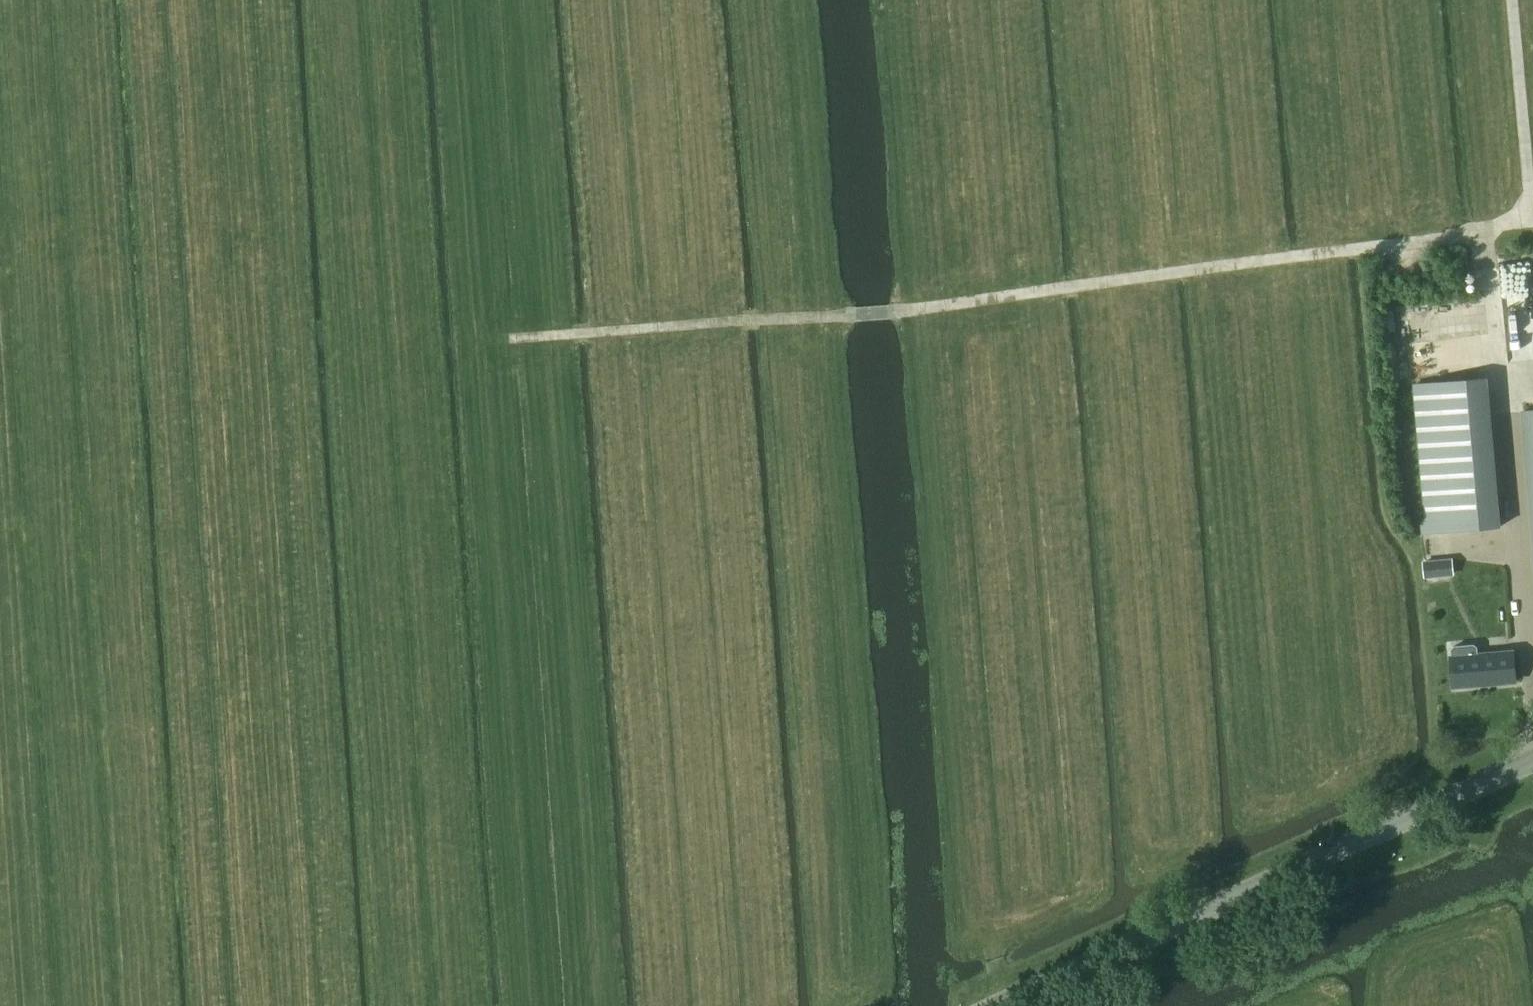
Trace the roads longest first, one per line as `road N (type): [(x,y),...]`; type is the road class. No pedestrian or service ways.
road 1 (track): [(519,341),(908,314),(1478,239)]
road 2 (unclassified): [(999,1005),(1532,748)]
road 3 (track): [(1498,374),(1478,239),(1529,212),(1510,0)]

